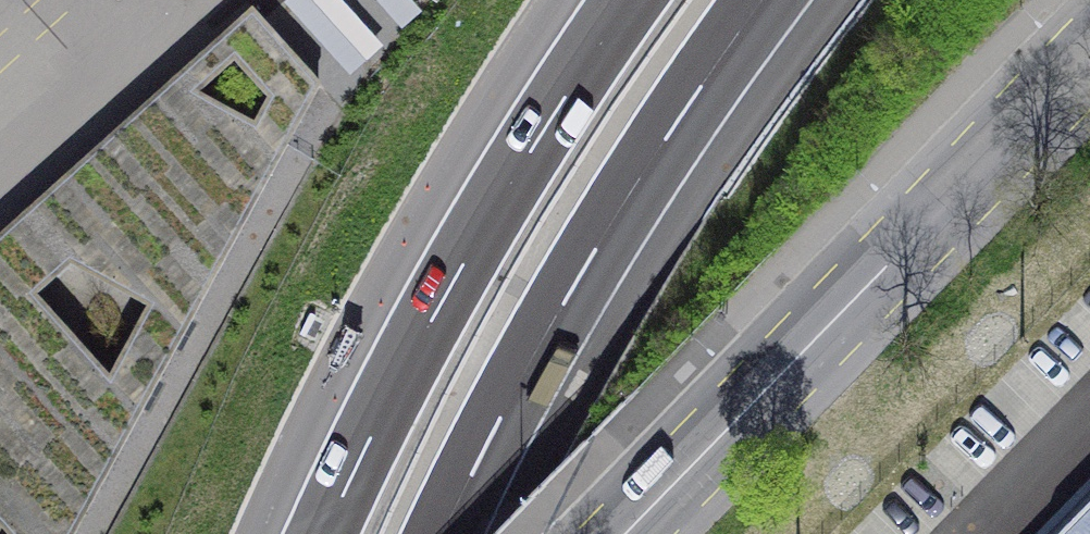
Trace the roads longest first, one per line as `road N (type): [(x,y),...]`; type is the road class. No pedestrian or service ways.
road 1 (secondary): [(1089,57),(626,533)]
road 2 (motorway): [(444,533),(563,304),(764,0)]
road 3 (motorway): [(632,0),(467,257),(326,533)]

